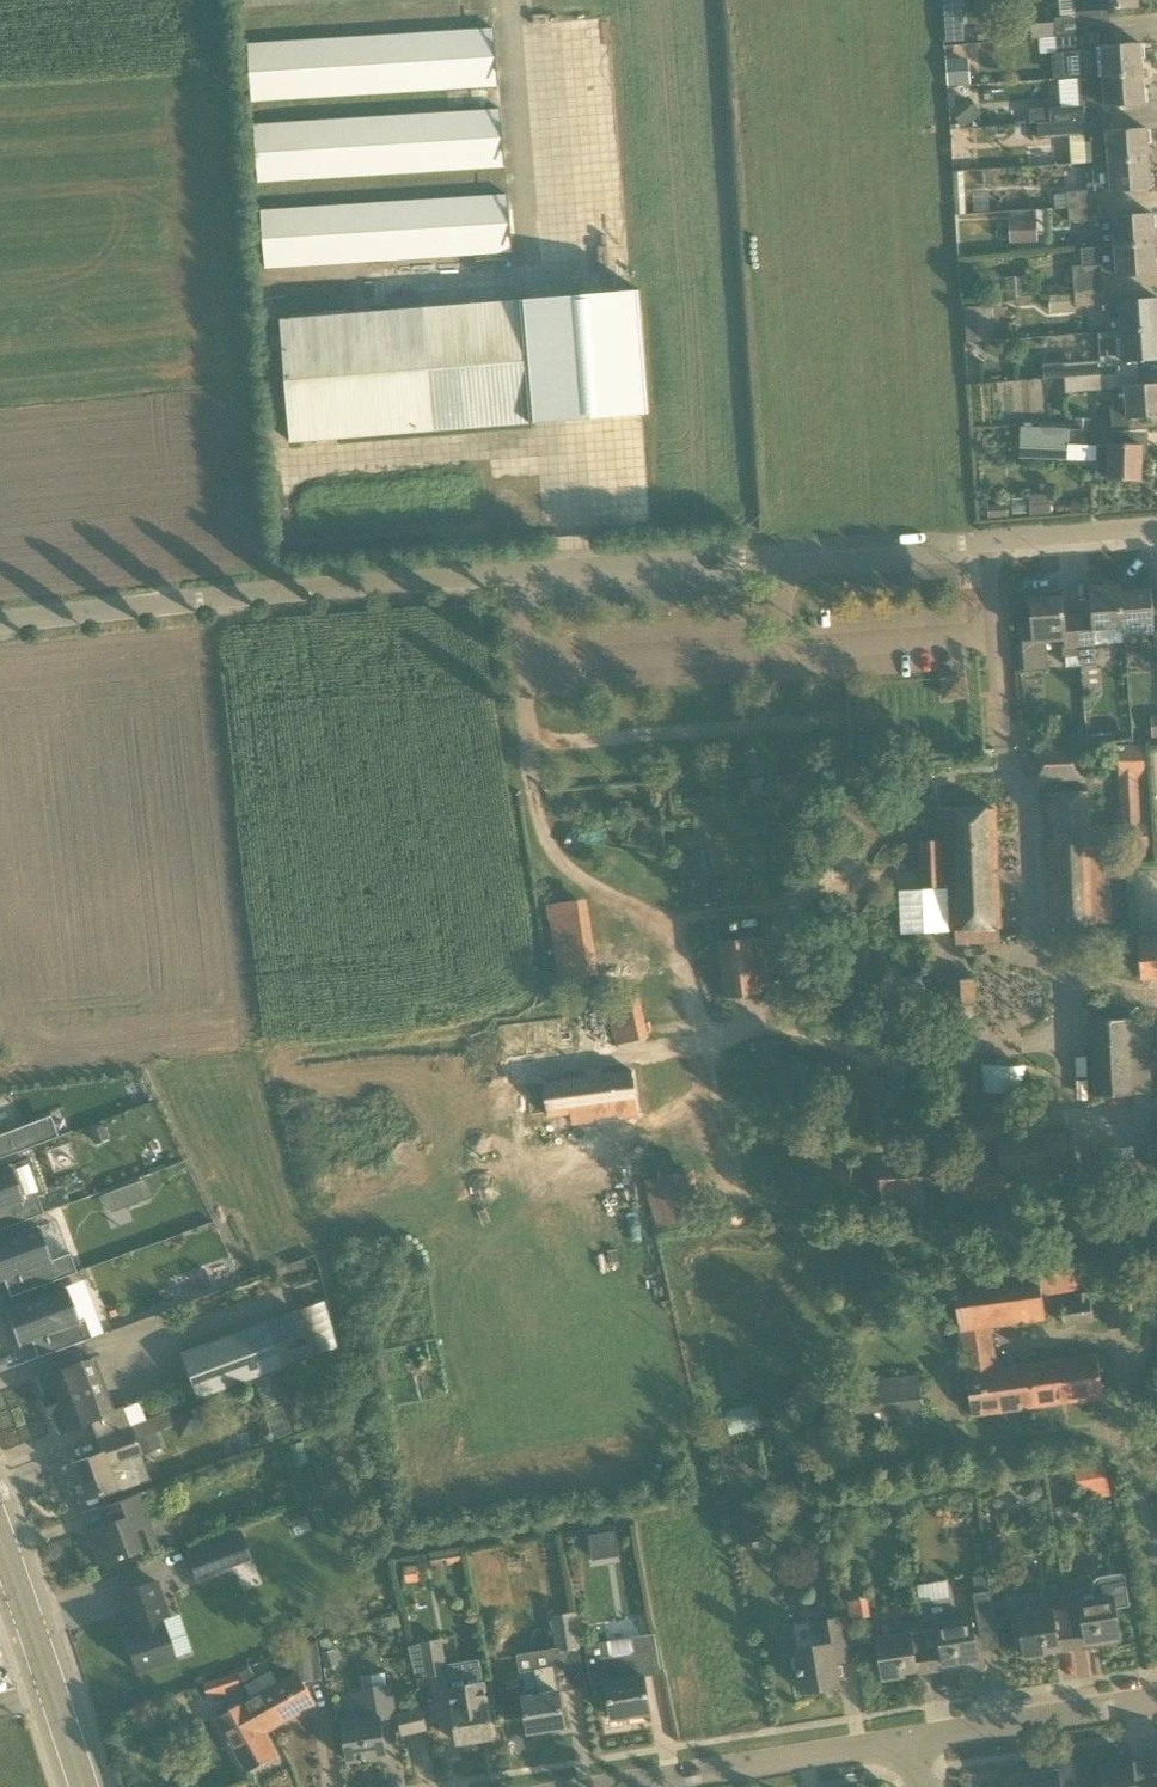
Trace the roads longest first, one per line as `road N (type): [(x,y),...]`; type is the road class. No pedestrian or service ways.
road 1 (unclassified): [(0,628),(989,544)]
road 2 (residential): [(602,1786),(893,1739)]
road 3 (residential): [(893,1739),(1156,1699)]
road 4 (secondary): [(83,1786),(0,1542)]
road 5 (track): [(529,744),(555,848),(605,898),(668,920)]
road 6 (residential): [(989,544),(1156,531)]

